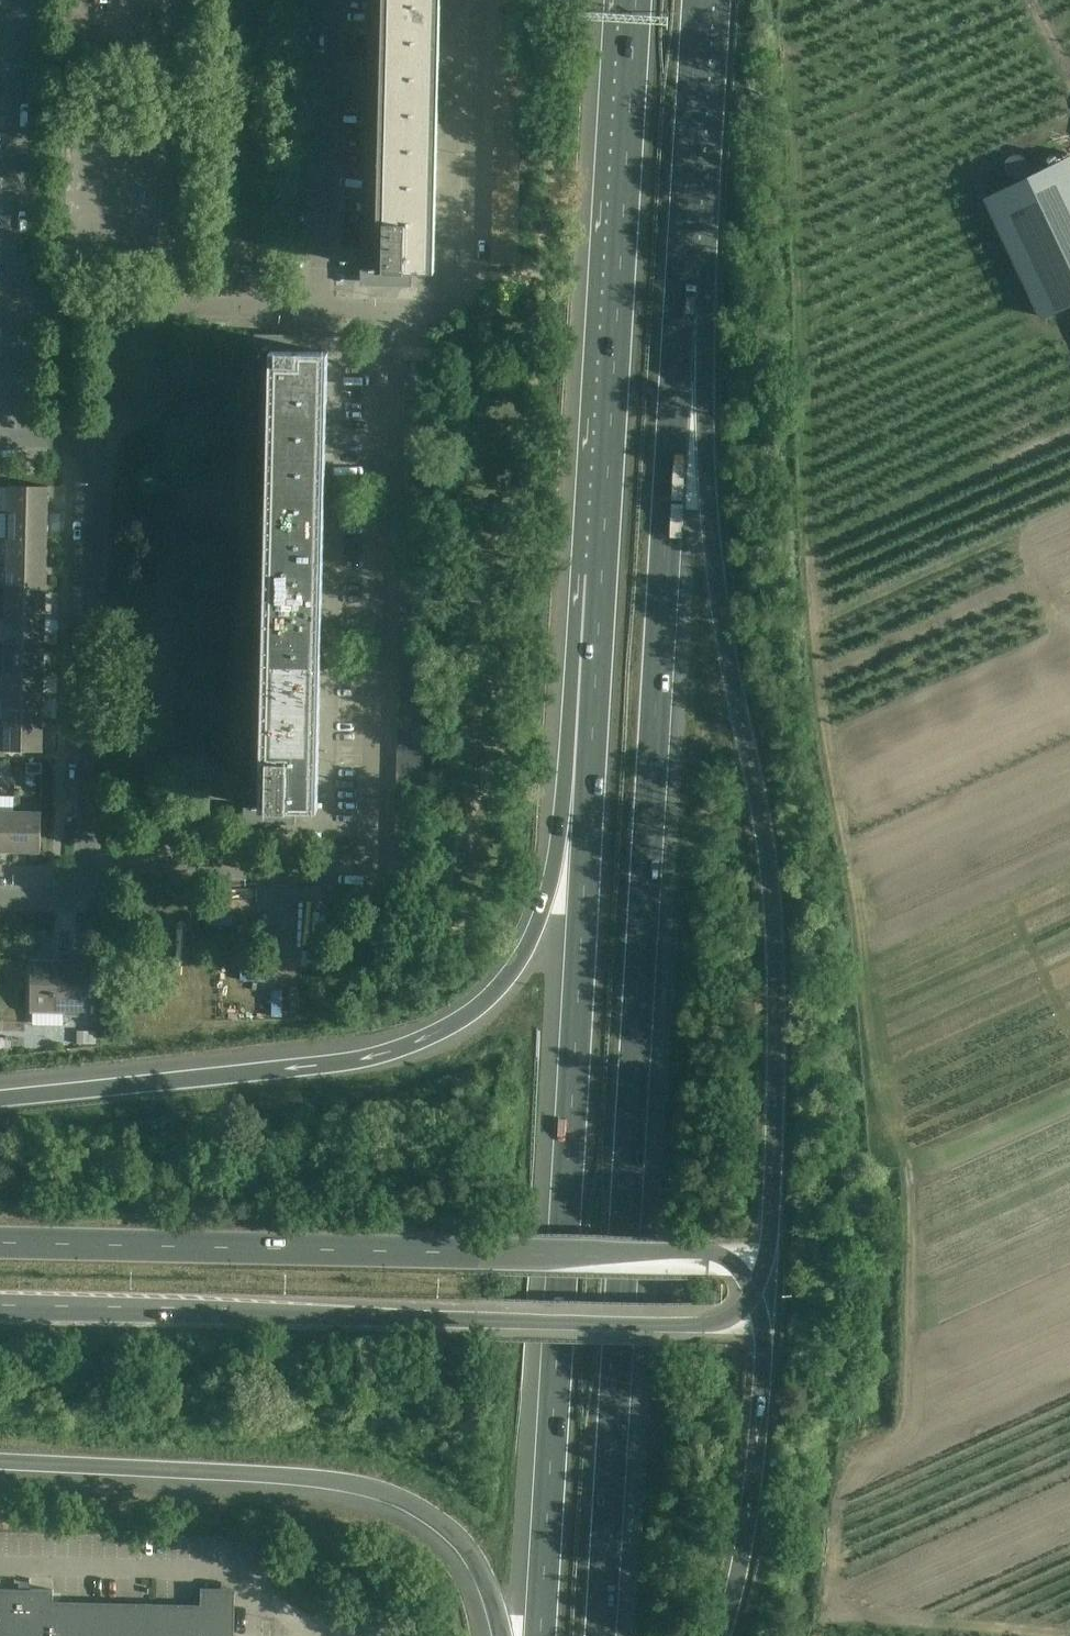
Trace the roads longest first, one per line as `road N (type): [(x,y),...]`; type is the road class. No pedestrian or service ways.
road 1 (motorway): [(601,1635),(681,278)]
road 2 (motorway): [(752,1291),(772,1212),(776,944),(769,845),(724,638),(681,278)]
road 3 (motorway): [(583,789),(583,915),(541,1635)]
road 4 (residential): [(383,324),(369,862),(357,872),(122,859),(92,843)]
road 5 (motorway): [(629,0),(583,789)]
road 6 (secondary): [(752,1291),(735,1266),(709,1252),(479,1255),(0,1245)]
road 7 (secondary): [(0,1312),(704,1326),(729,1317),(752,1291)]
road 8 (motorway): [(583,789),(527,946),(478,1010),(435,1035),(347,1064),(0,1100)]
road 9 (motorway): [(0,1461),(373,1487),(454,1534),(489,1586),(503,1635)]
road 10 (residential): [(92,843),(94,477),(73,442),(12,441)]
road 11 (residential): [(383,324),(454,321),(475,296),(478,0)]
road 12 (motorway): [(718,1635),(735,1587),(758,1417),(762,1350),(752,1291)]
road 13 (residential): [(316,324),(316,0)]
road 14 (residential): [(14,329),(316,324)]
road 15 (residential): [(14,329),(21,40)]
road 16 (motorway): [(681,278),(699,0)]
road 17 (residential): [(0,895),(45,897),(76,882),(92,843)]

